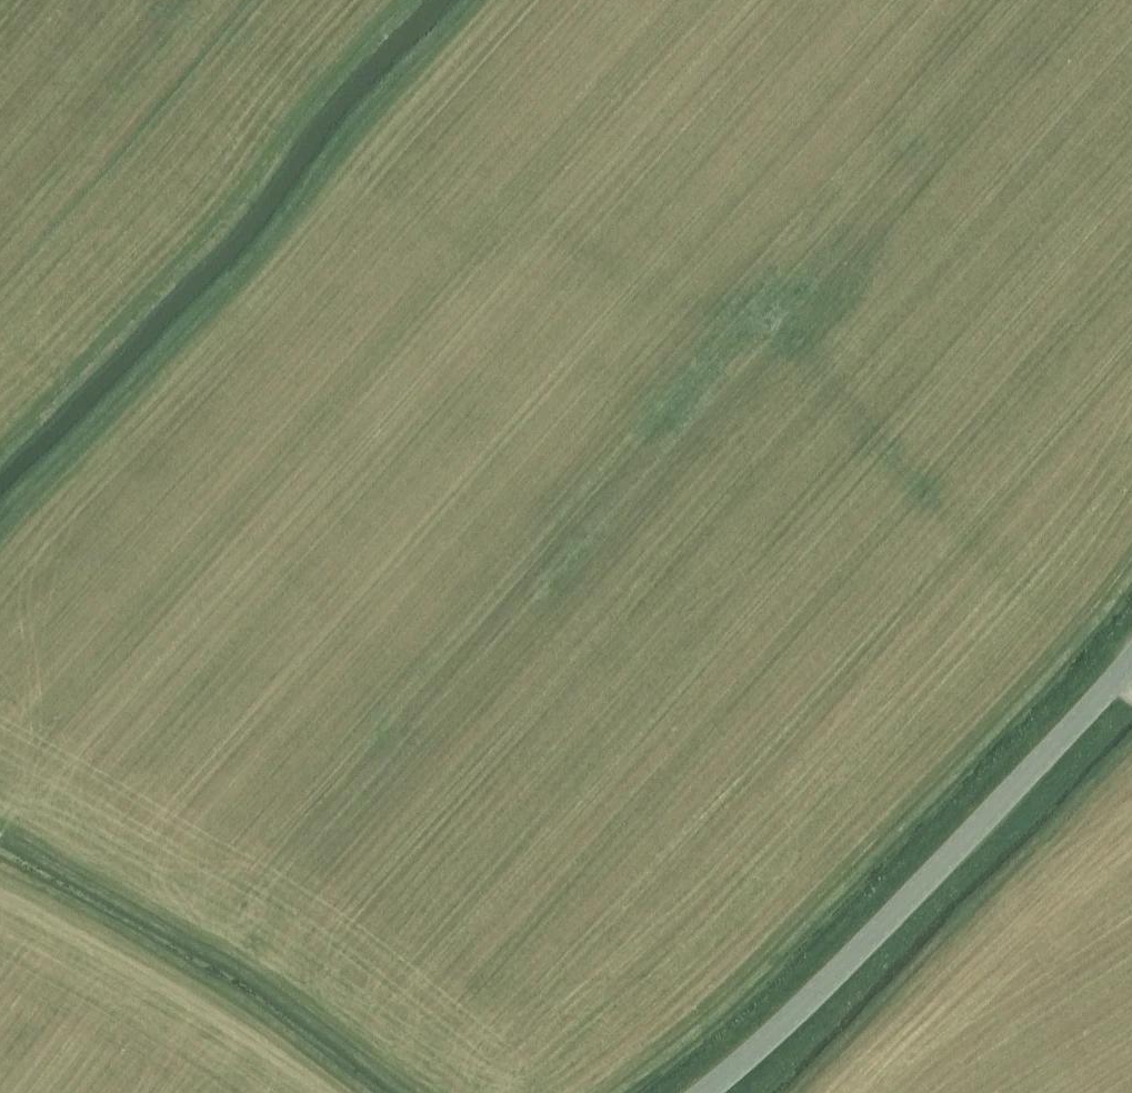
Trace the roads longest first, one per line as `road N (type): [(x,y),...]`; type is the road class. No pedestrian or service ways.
road 1 (tertiary): [(700,1092),(1131,652)]

